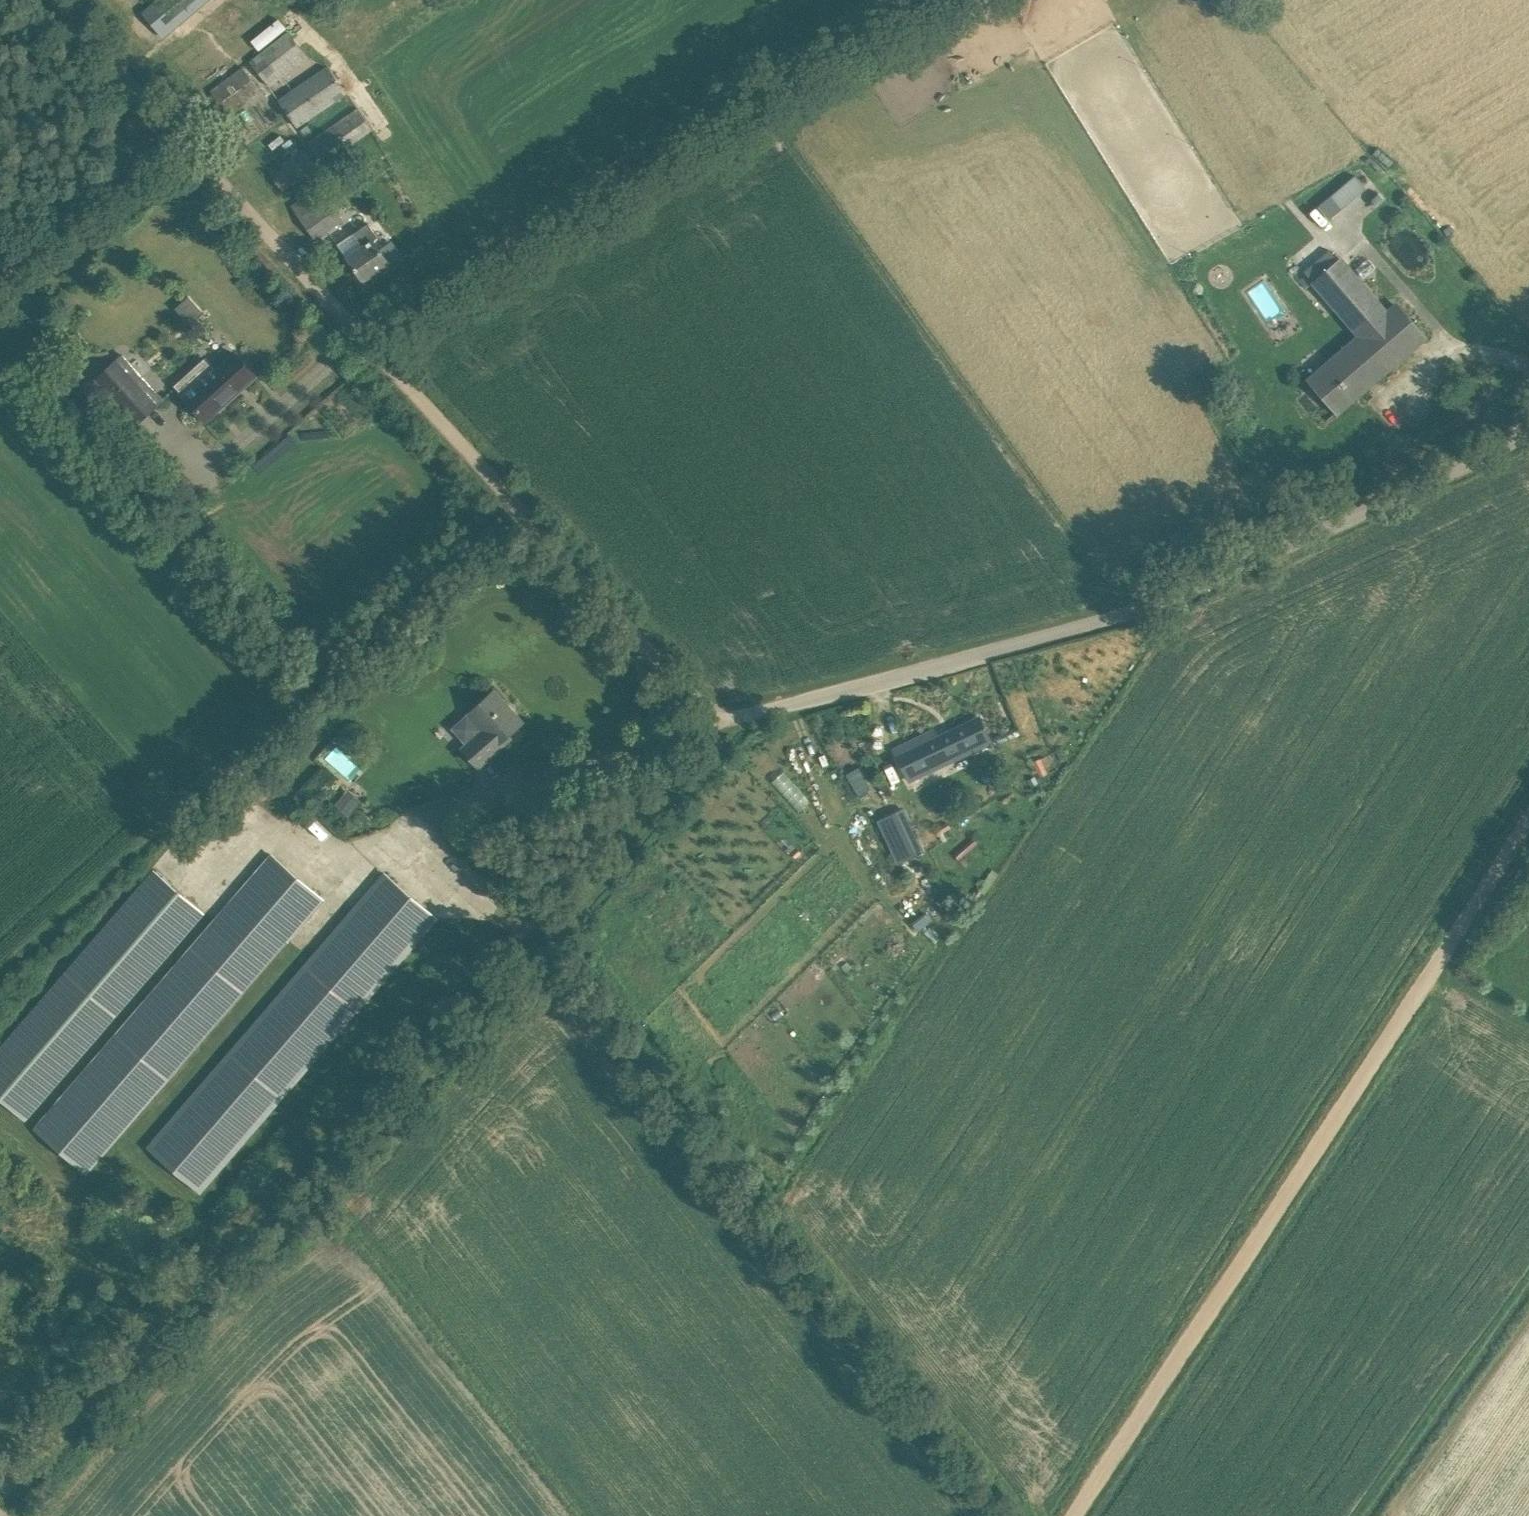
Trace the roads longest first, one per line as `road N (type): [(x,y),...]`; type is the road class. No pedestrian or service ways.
road 1 (unclassified): [(428,815),(721,722),(1117,619),(1528,440)]
road 2 (track): [(721,722),(66,0)]
road 3 (unclassified): [(1077,1515),(1470,918)]
road 4 (track): [(370,337),(911,0)]

